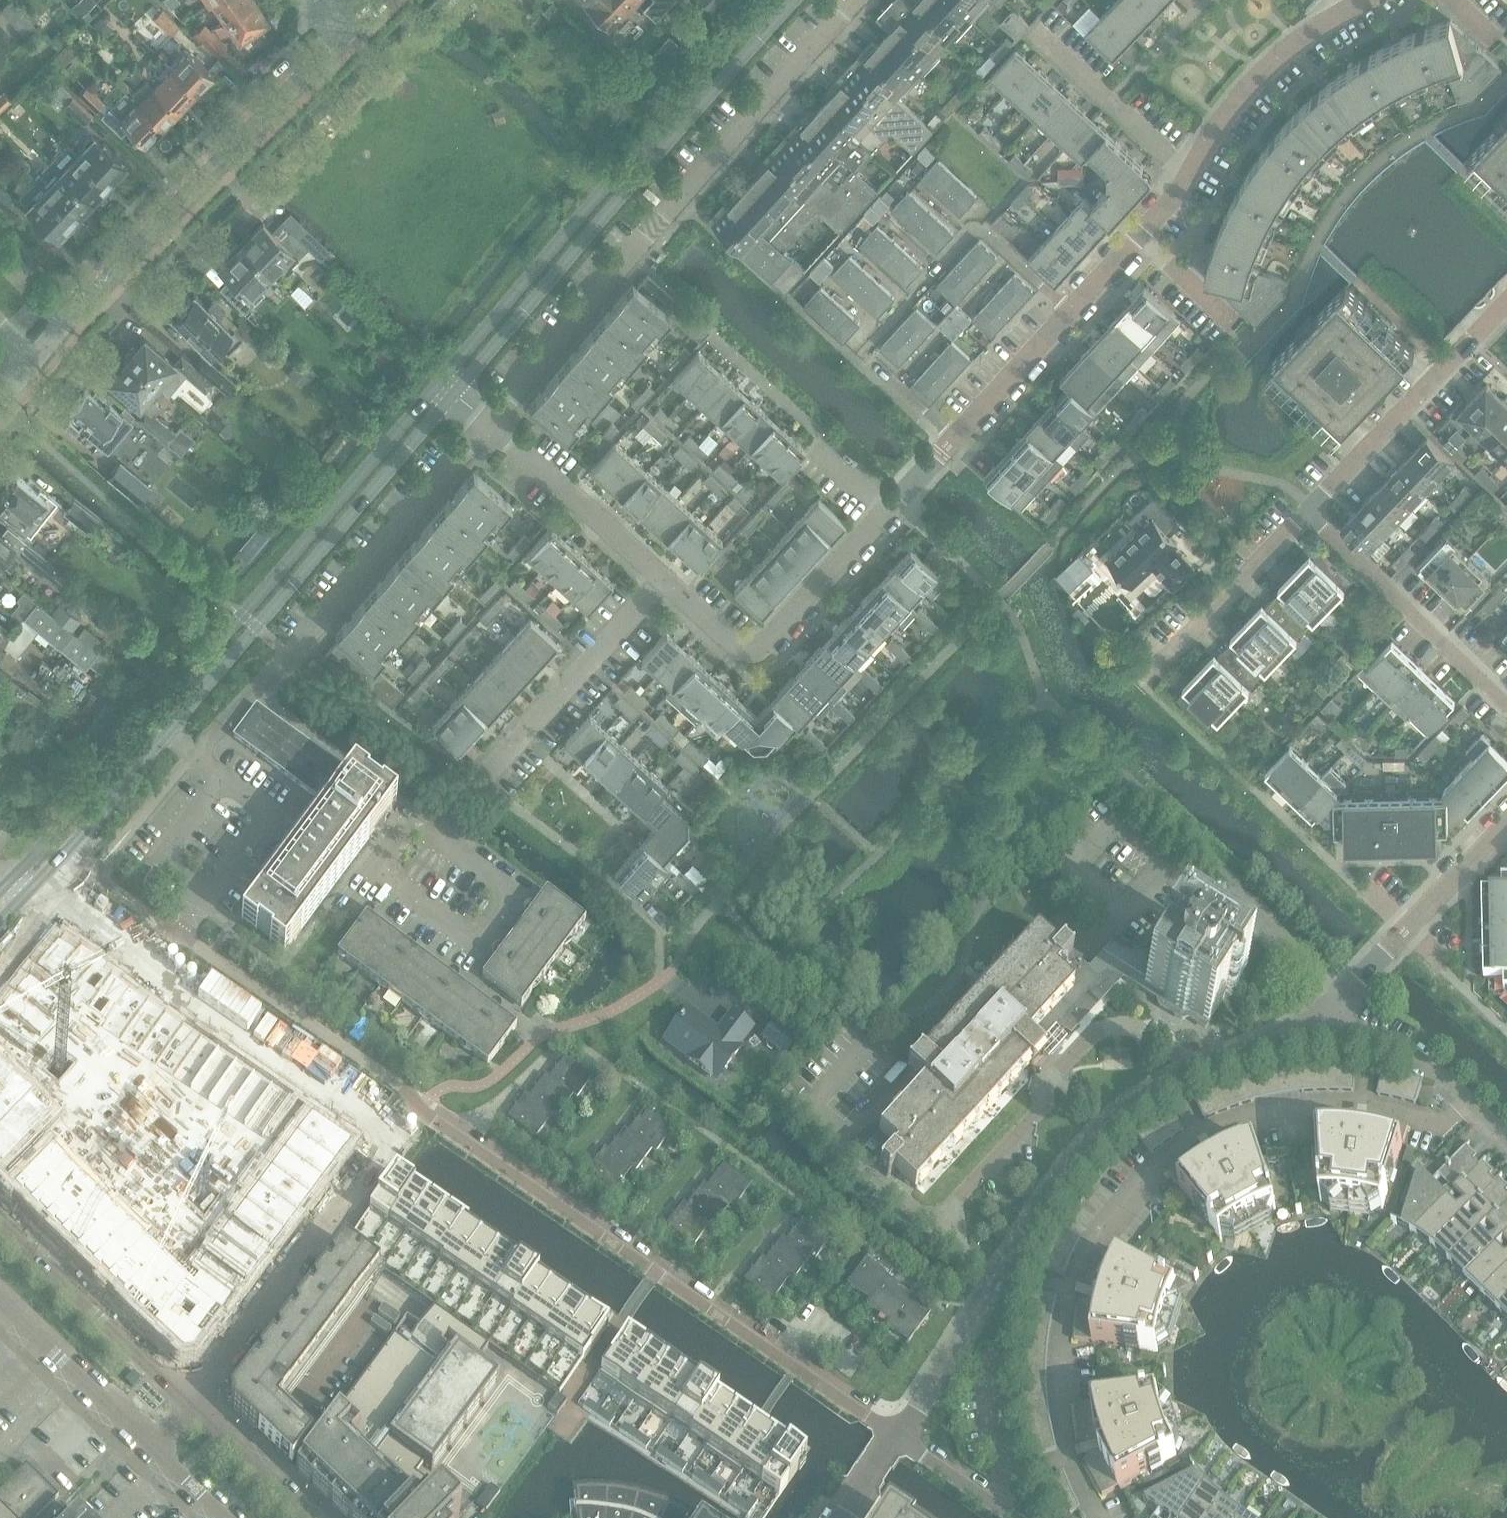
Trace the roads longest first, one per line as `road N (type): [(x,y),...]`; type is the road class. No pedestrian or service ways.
road 1 (residential): [(664,579),(739,650),(764,649),(1190,177)]
road 2 (residential): [(898,1438),(1054,1190),(1111,1125),(1173,1084),(1295,1032),(1336,1002)]
road 3 (residential): [(487,425),(858,0)]
road 4 (tertiary): [(455,395),(799,0)]
road 5 (tertiary): [(773,0),(440,381)]
road 6 (tertiary): [(169,734),(455,395)]
road 7 (tertiary): [(440,381),(153,719)]
road 8 (residential): [(487,425),(303,644),(193,753)]
road 9 (residential): [(425,1103),(432,1119),(780,1358)]
road 10 (residential): [(344,30),(72,318)]
road 11 (residential): [(425,1103),(189,1409)]
road 12 (residential): [(430,836),(664,579)]
road 13 (unclassified): [(209,897),(179,936),(425,1103)]
road 14 (residential): [(1506,706),(1306,513)]
road 15 (tertiary): [(189,1409),(0,1226)]
road 16 (residential): [(1484,327),(1306,513)]
road 17 (residential): [(1336,1002),(1506,823)]
road 18 (residential): [(1190,177),(1221,120),(1263,72),(1296,41),(1354,10)]
road 19 (residential): [(1306,513),(1142,684)]
road 20 (residential): [(487,425),(664,579)]
road 21 (tertiary): [(153,719),(0,890)]
road 22 (residential): [(1336,1002),(1348,1021),(1445,1079),(1506,1140)]
road 23 (residential): [(0,1300),(157,1452)]
road 24 (residential): [(1190,177),(1031,31)]
road 25 (residential): [(430,836),(409,822),(375,870),(475,943)]
road 26 (residential): [(0,969),(83,871),(87,829)]
road 27 (residential): [(222,776),(159,861),(209,897)]
road 28 (residential): [(209,897),(271,814),(222,776)]
road 29 (residential): [(475,943),(512,894),(430,836)]
road 30 (tertiary): [(305,1517),(189,1409)]
road 31 (residential): [(898,1438),(780,1358)]
road 32 (residential): [(1016,1517),(898,1438)]
road 33 (tertiary): [(0,920),(87,829)]
road 34 (tertiary): [(87,829),(169,734)]

